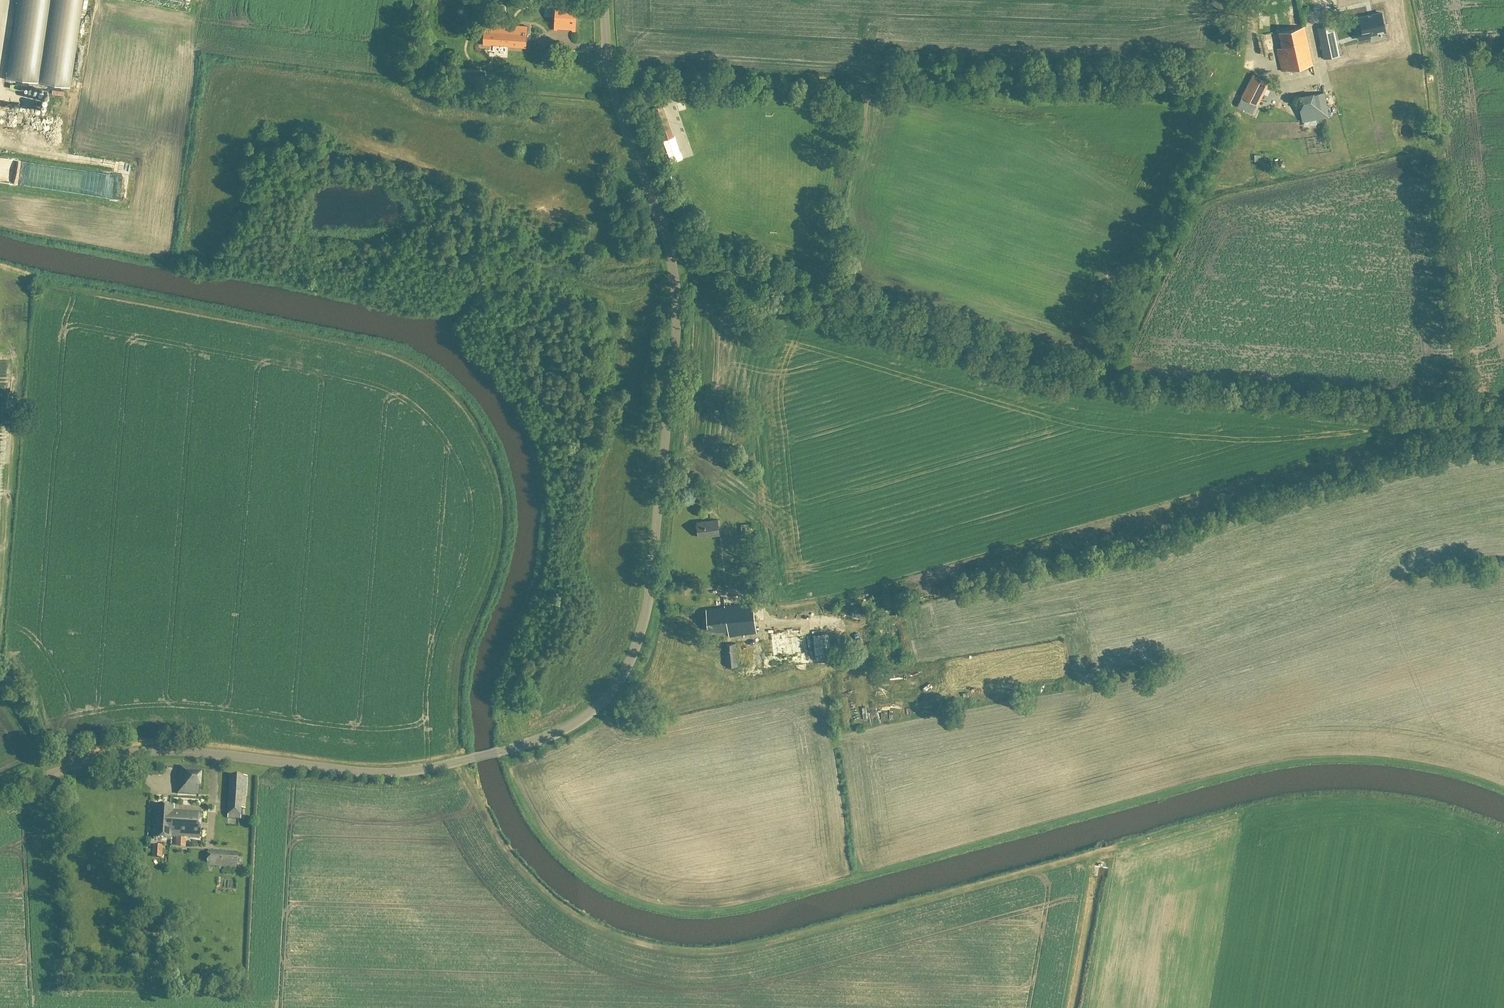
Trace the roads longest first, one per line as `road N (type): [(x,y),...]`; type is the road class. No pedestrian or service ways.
road 1 (tertiary): [(0,806),(89,766),(153,753),(418,773),(554,734),(615,688),(644,626),(678,336),(666,242),(615,99),(605,0)]

